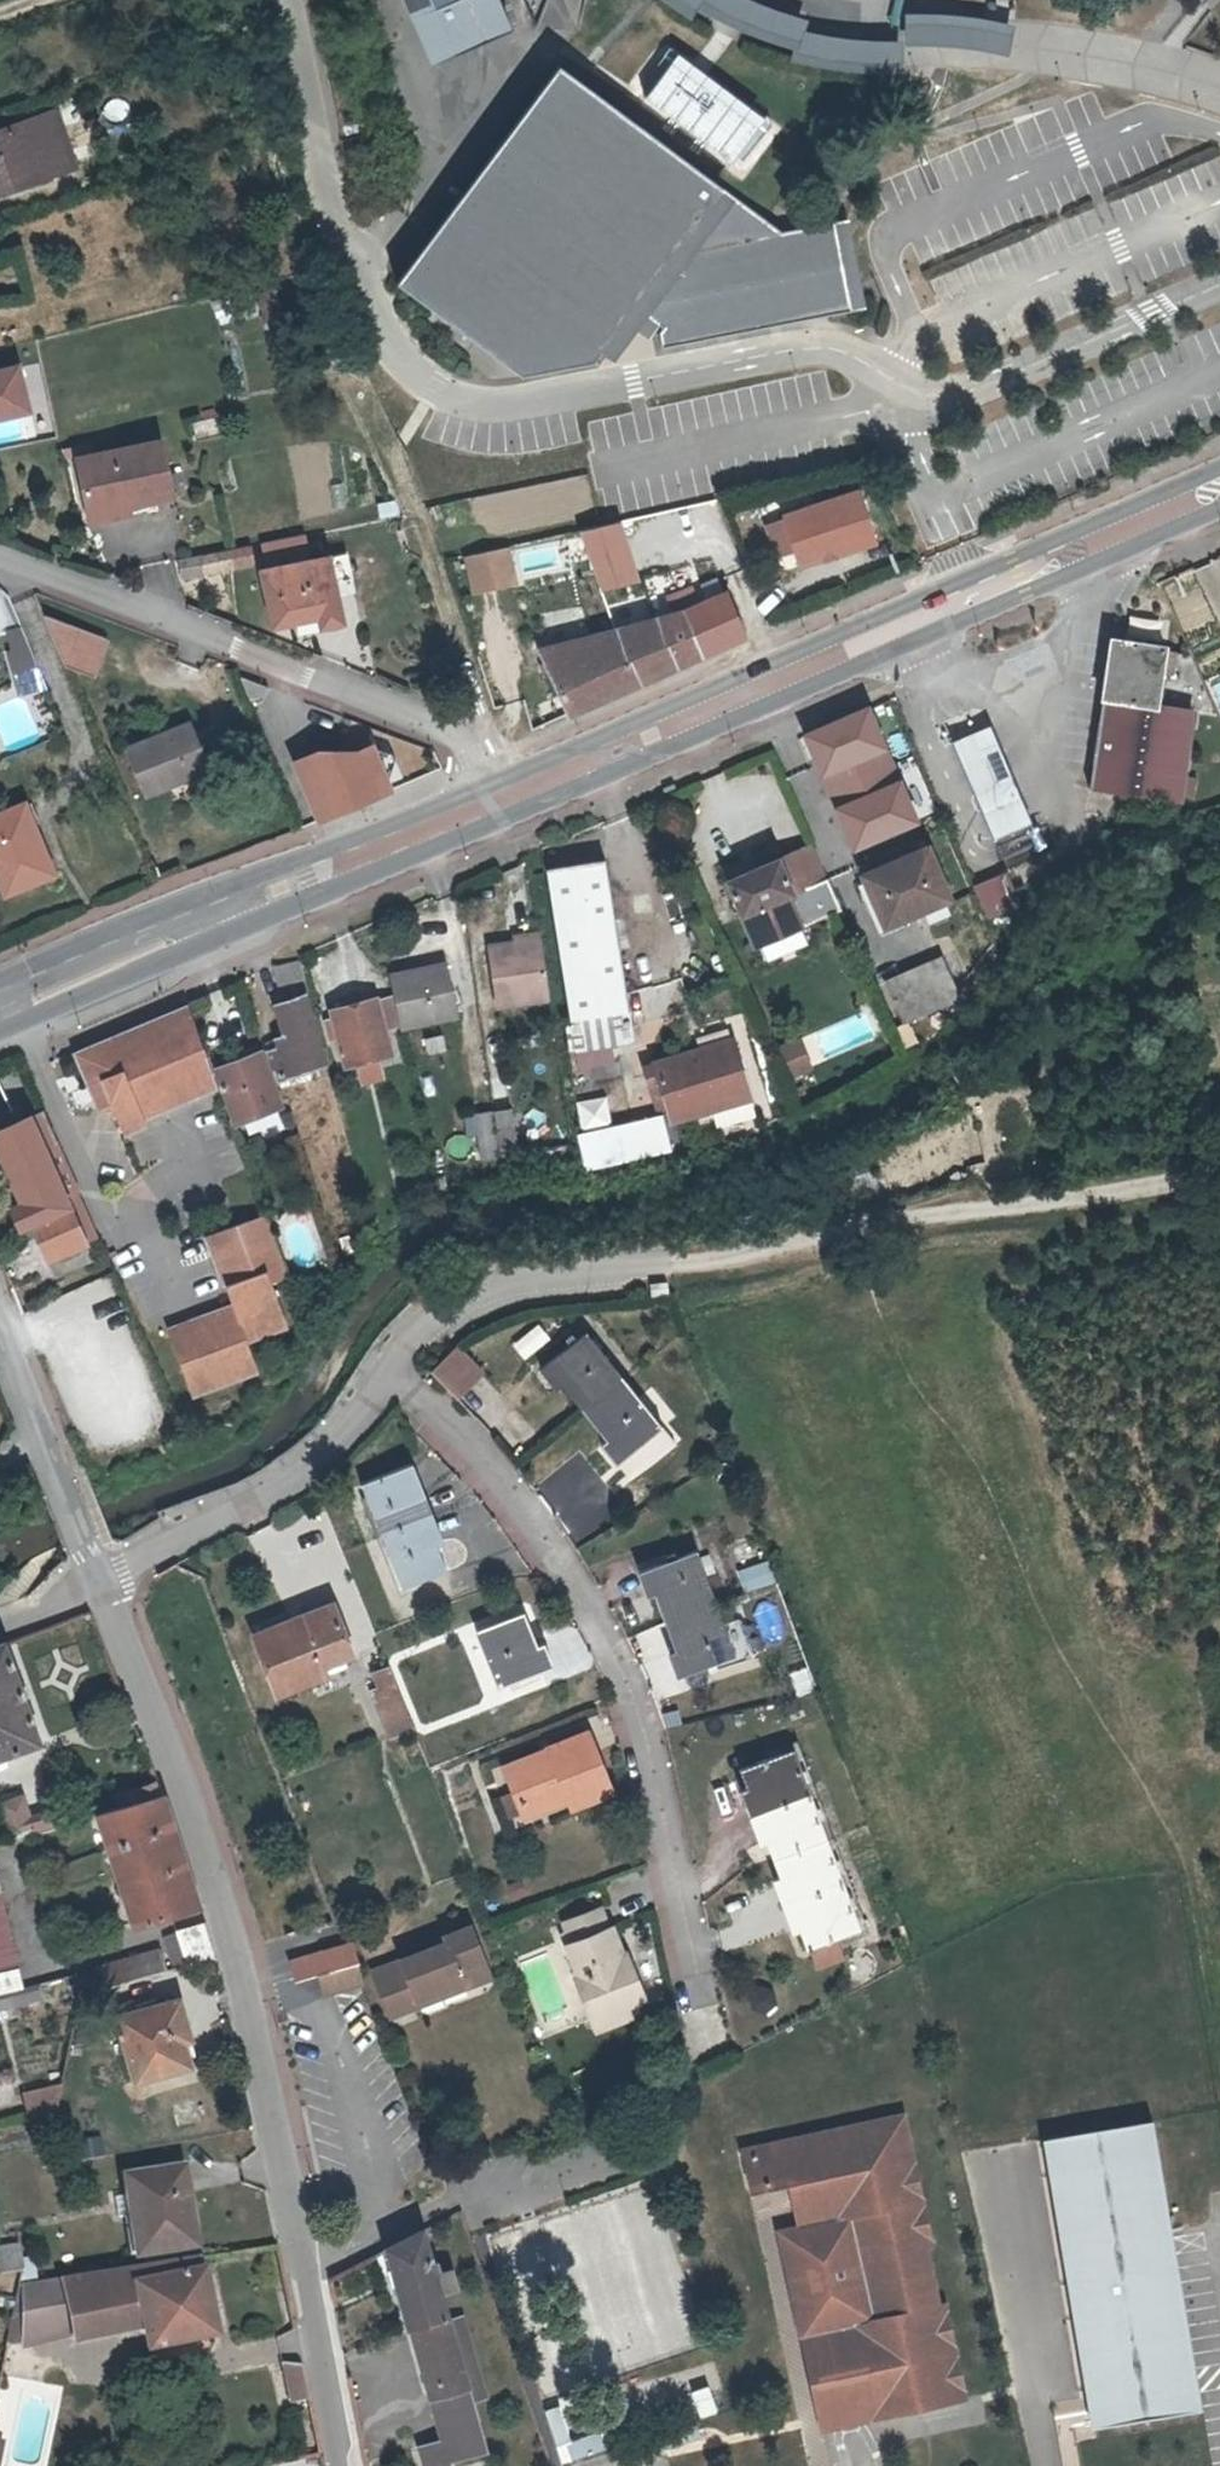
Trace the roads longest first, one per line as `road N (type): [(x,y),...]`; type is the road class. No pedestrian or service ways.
road 1 (unclassified): [(289,0),(333,218),(387,345),(440,397),(517,407),(819,350),(858,358),(929,396),(974,389),(1219,287)]
road 2 (residential): [(344,2465),(245,1979),(200,1836),(100,1583)]
road 3 (primary): [(1219,498),(497,812)]
road 4 (residential): [(393,1373),(503,1485),(585,1601),(622,1676),(702,1999)]
road 5 (residential): [(497,812),(460,741),(0,560)]
road 6 (track): [(668,1270),(924,1215),(1219,1177)]
road 7 (primary): [(497,812),(0,1003)]
road 8 (residential): [(393,1373),(341,1444),(288,1484),(100,1583)]
road 9 (residential): [(668,1270),(513,1285),(464,1306),(419,1340),(393,1373)]
road 10 (residential): [(100,1583),(0,1343)]

